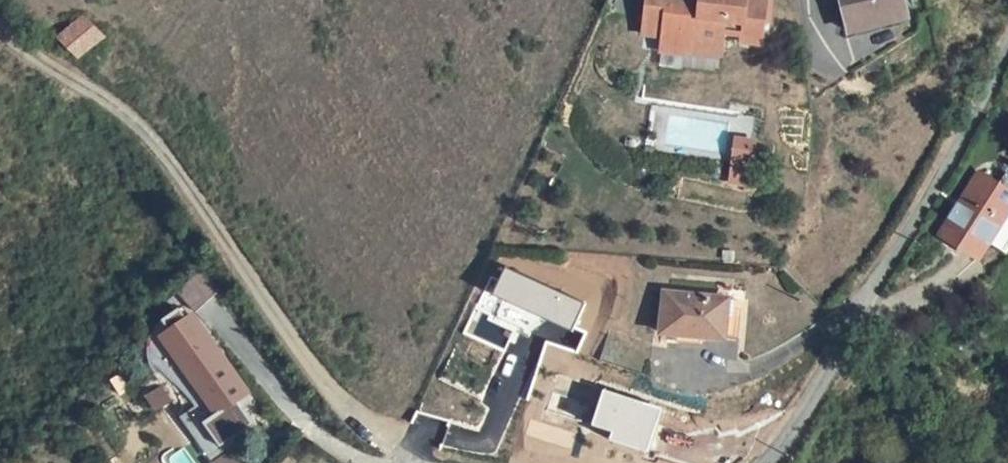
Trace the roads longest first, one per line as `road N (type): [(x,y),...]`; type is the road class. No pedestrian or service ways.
road 1 (track): [(0,35),(148,136),(216,226),(327,400),(397,462)]
road 2 (residential): [(762,462),(791,430),(1007,45)]

